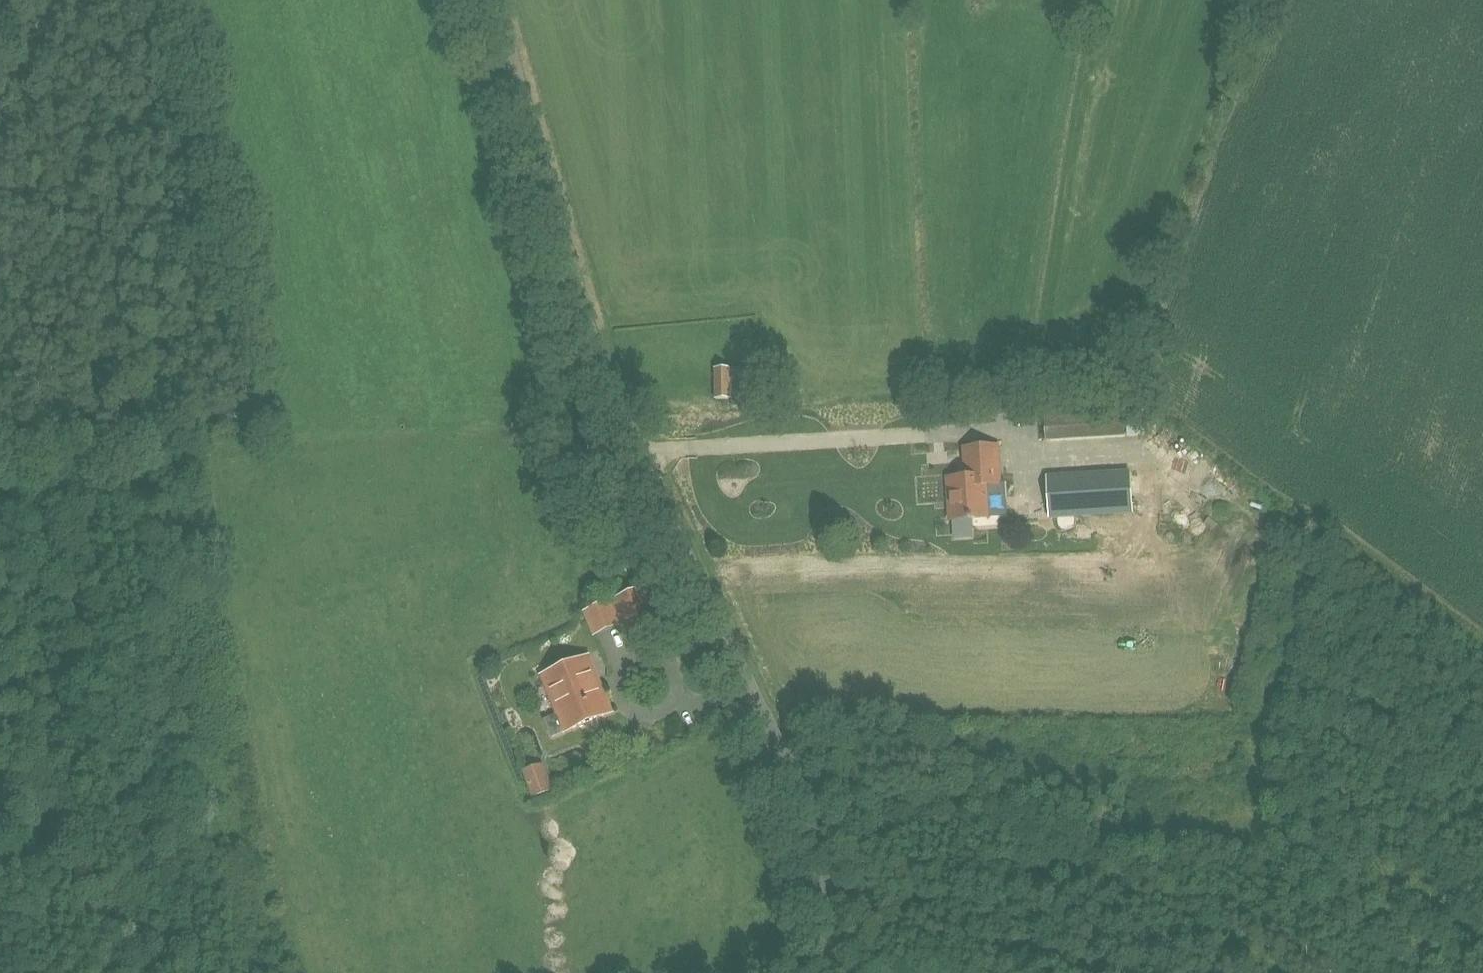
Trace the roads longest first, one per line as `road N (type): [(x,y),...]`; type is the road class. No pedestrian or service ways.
road 1 (unclassified): [(830,972),(826,880),(811,822),(600,363),(496,0)]

